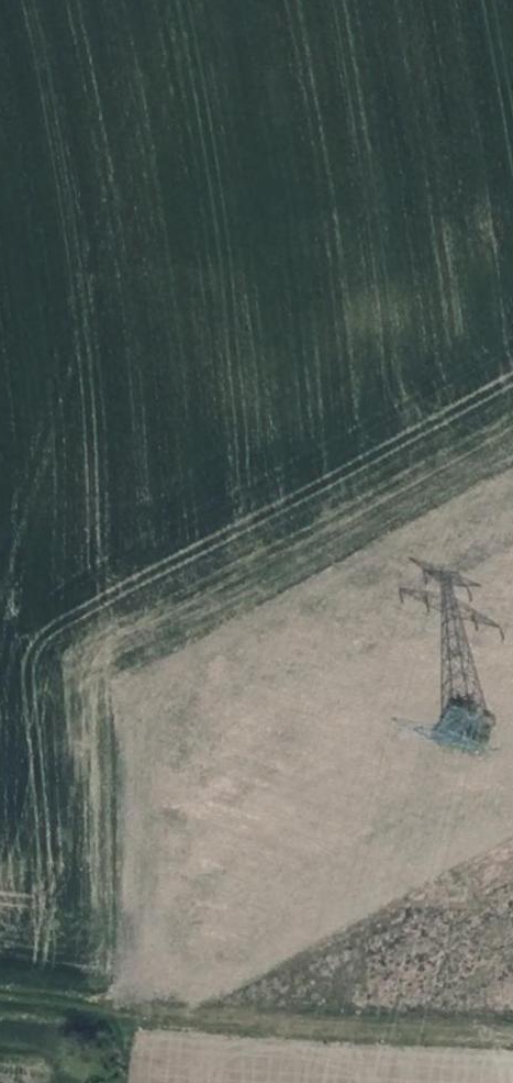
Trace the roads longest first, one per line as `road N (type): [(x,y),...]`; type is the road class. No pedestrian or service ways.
road 1 (track): [(0,993),(134,1020),(512,1057)]

